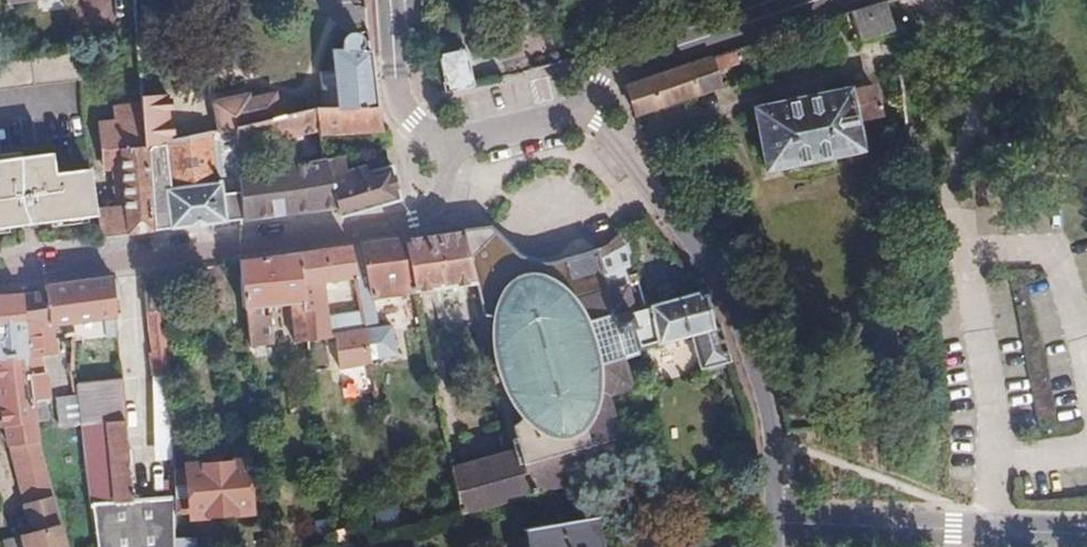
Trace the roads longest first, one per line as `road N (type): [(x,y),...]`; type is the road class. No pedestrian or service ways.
road 1 (residential): [(461,137),(433,211),(407,222),(0,271)]
road 2 (residential): [(772,527),(762,411),(725,305),(639,171),(583,113)]
road 3 (residential): [(1086,534),(772,527)]
road 4 (residential): [(583,113),(617,72),(822,0)]
road 5 (residential): [(390,0),(402,99),(413,121),(461,137)]
road 6 (residential): [(461,137),(583,113)]

